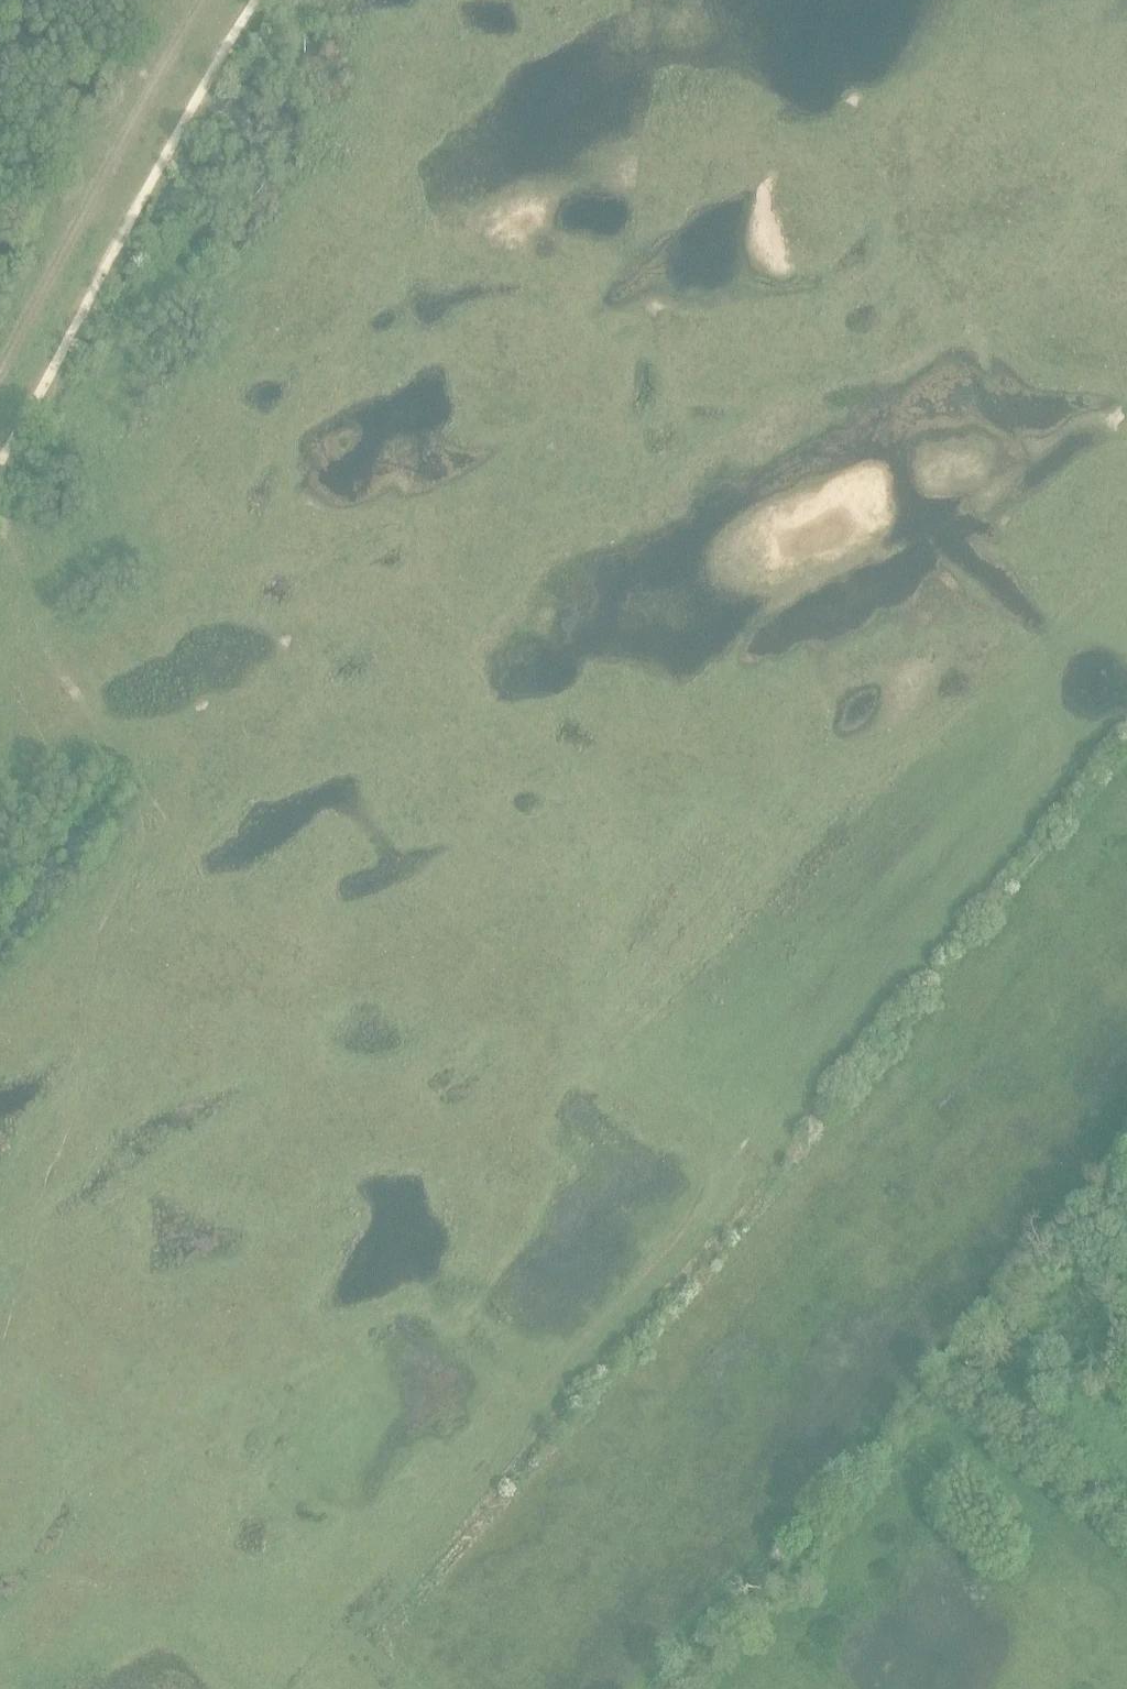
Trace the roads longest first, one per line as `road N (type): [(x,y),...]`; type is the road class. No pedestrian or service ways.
road 1 (track): [(0,367),(205,0)]

